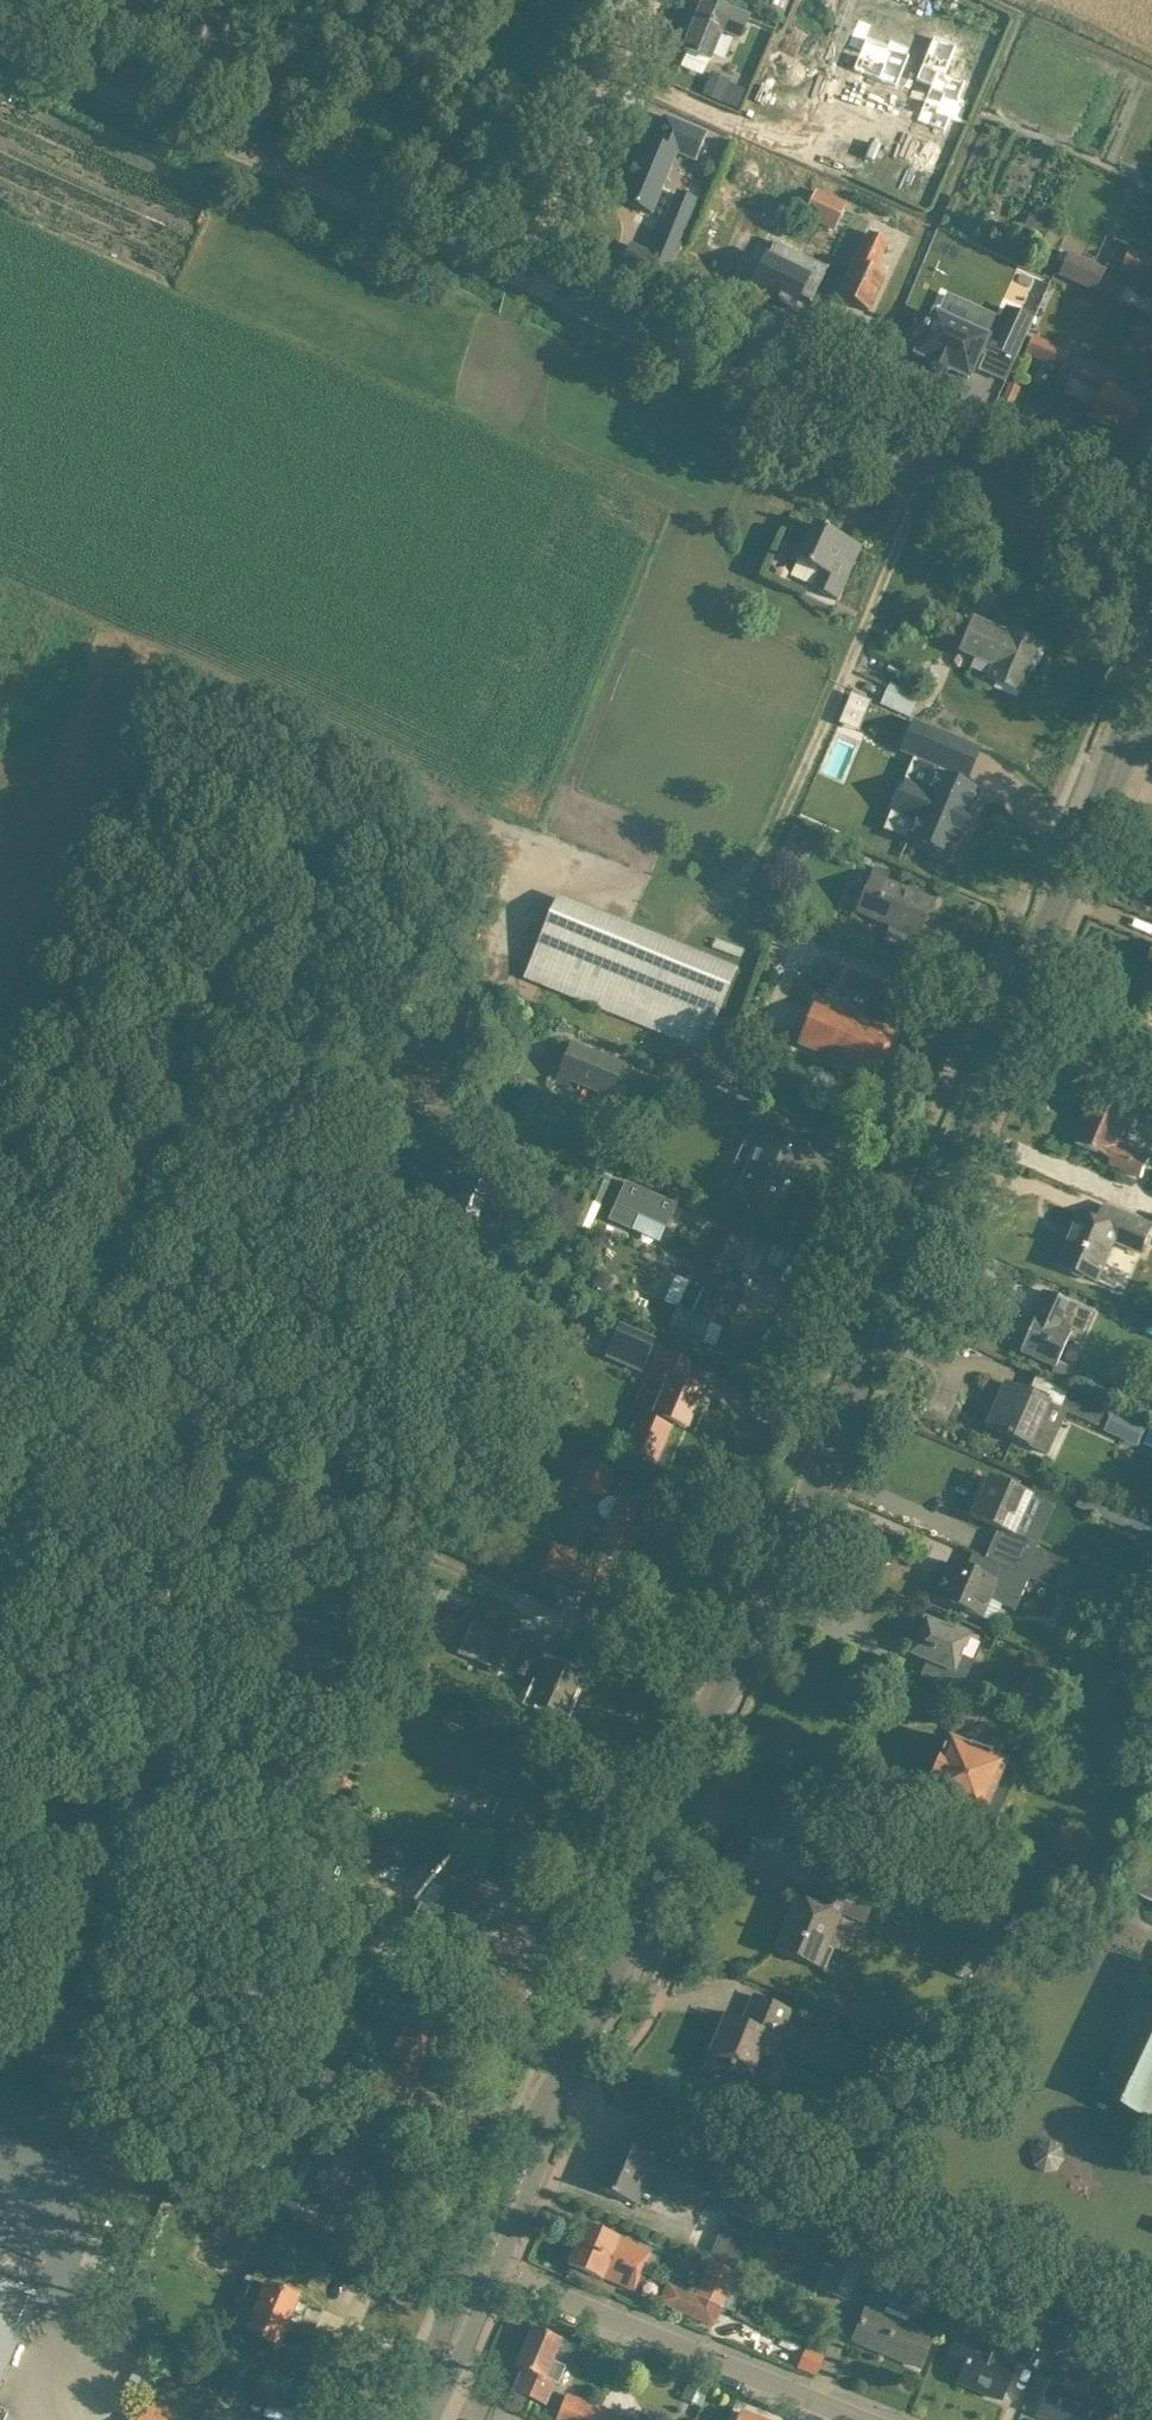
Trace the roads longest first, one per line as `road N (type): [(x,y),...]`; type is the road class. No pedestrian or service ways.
road 1 (secondary): [(529,2154),(1123,743)]
road 2 (unclassified): [(1151,566),(527,280)]
road 3 (unclassified): [(527,280),(0,38)]
road 4 (residential): [(861,2419),(492,2272)]
road 5 (unclassified): [(641,0),(527,280)]
road 6 (secondary): [(529,2154),(471,2265)]
road 7 (secondary): [(492,2272),(529,2154)]

